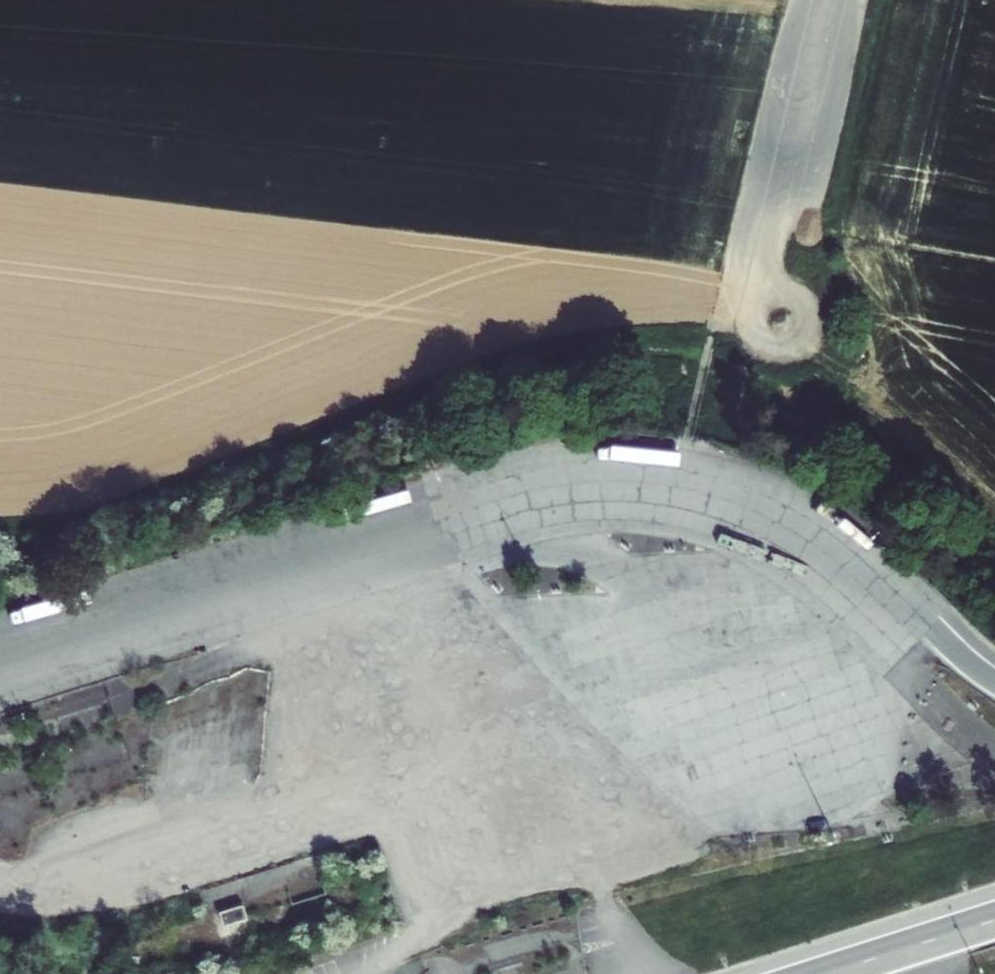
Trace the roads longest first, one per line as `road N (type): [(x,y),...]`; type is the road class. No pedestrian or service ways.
road 1 (unclassified): [(833,0),(762,313)]
road 2 (motorway): [(994,918),(821,973)]

